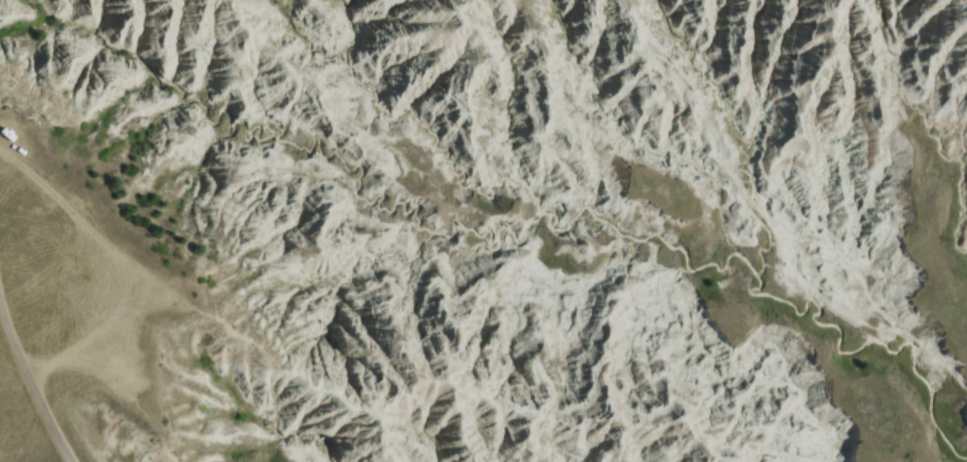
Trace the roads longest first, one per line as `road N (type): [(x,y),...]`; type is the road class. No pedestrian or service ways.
road 1 (track): [(75,461),(0,337)]

